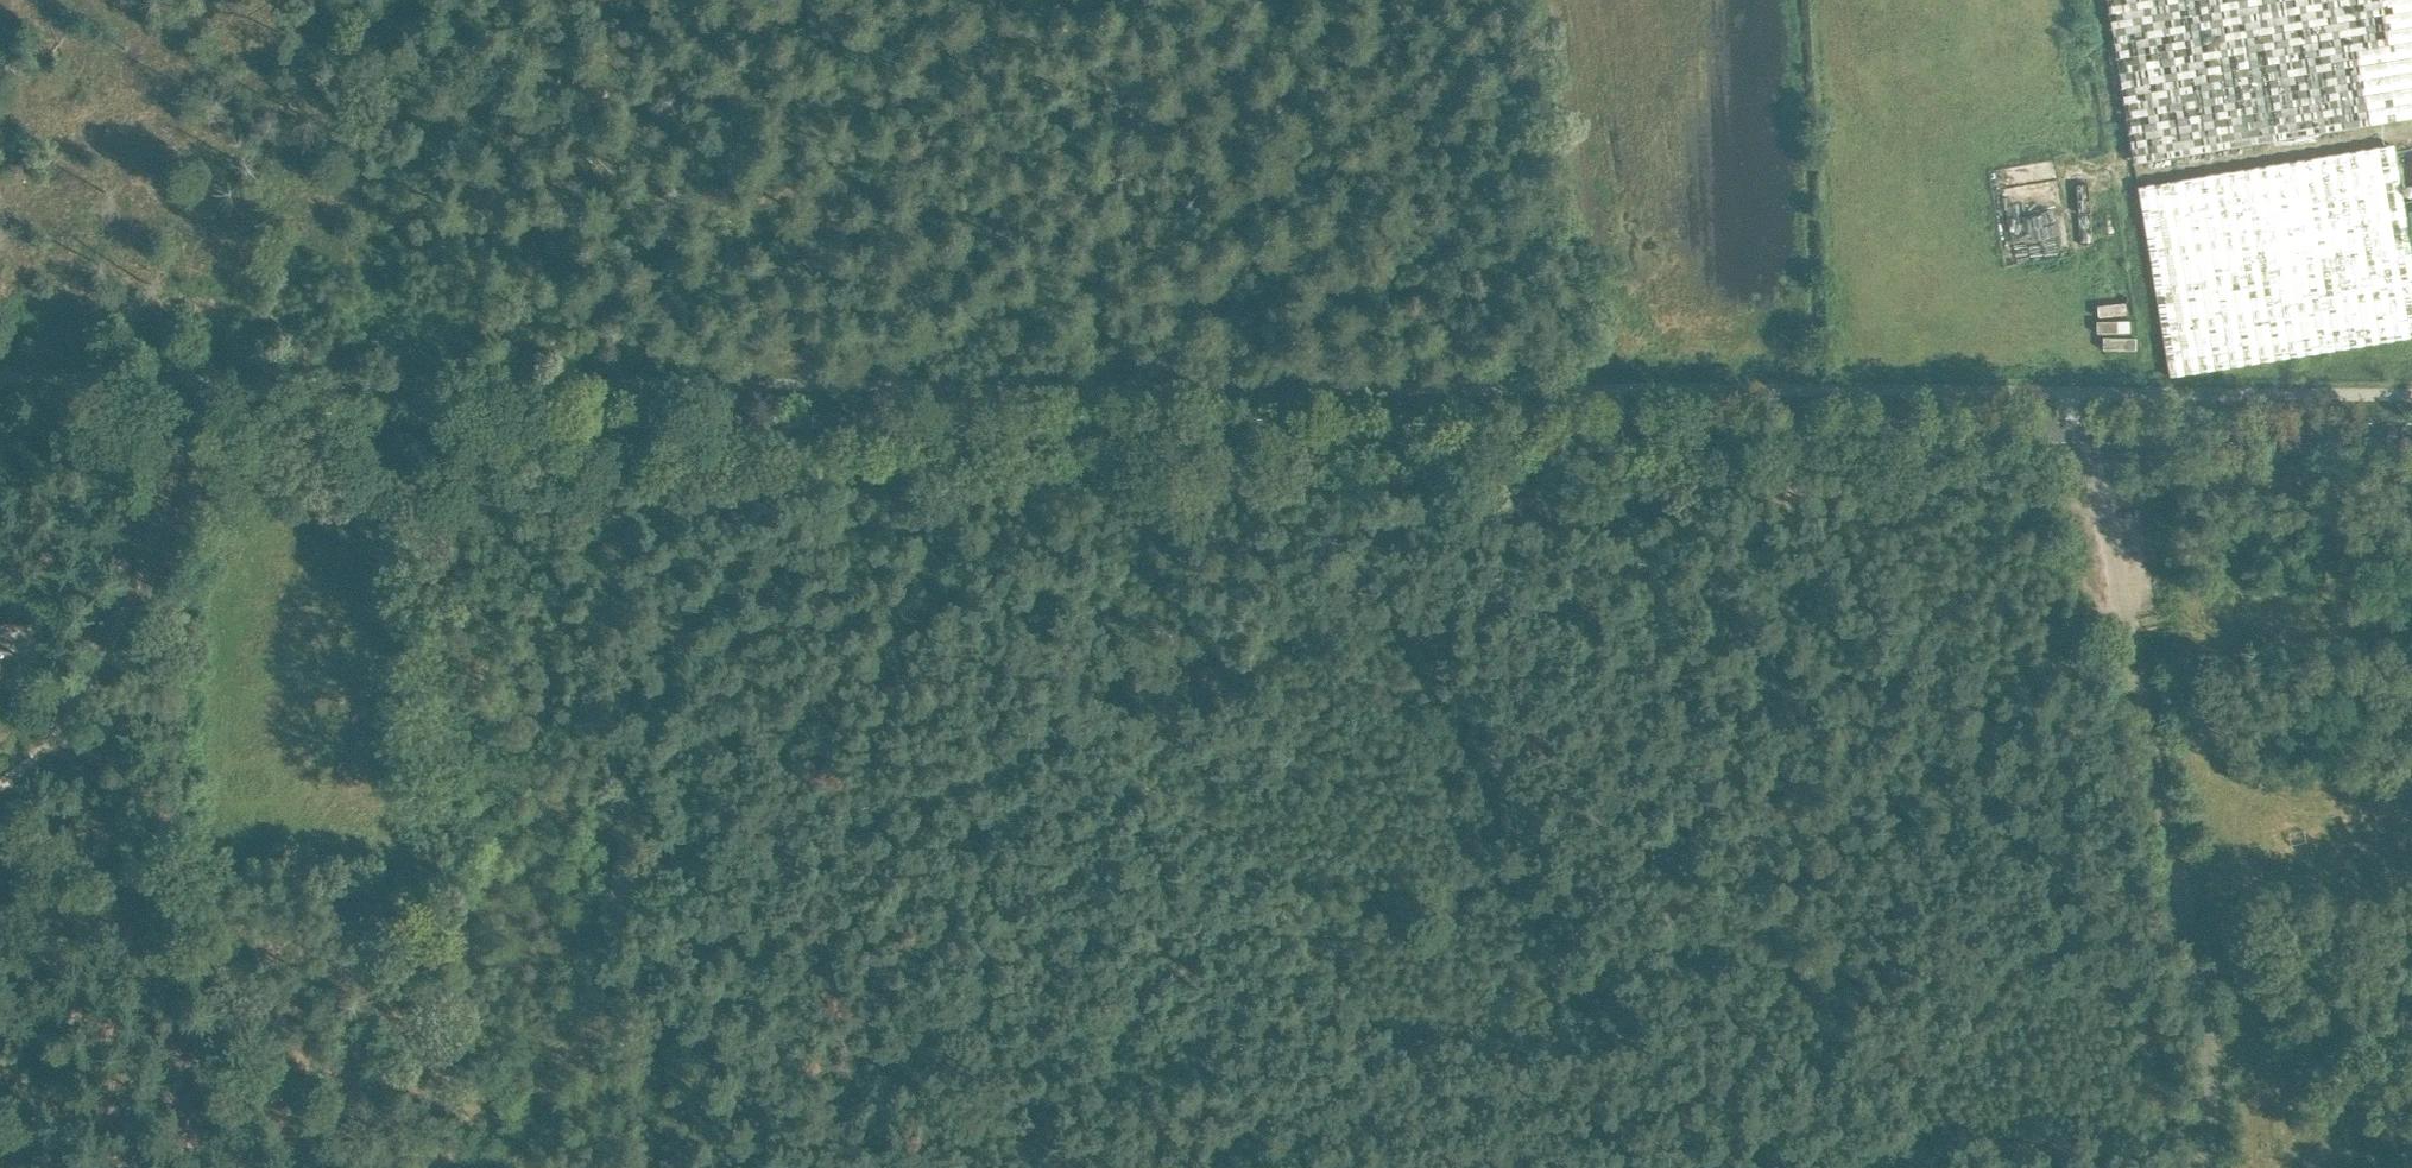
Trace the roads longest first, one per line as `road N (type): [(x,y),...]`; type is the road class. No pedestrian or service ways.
road 1 (tertiary): [(0,420),(2089,433)]
road 2 (unclassified): [(2202,1167),(2213,1095),(2208,1040),(2089,433)]
road 3 (tertiary): [(2089,433),(2411,433)]

